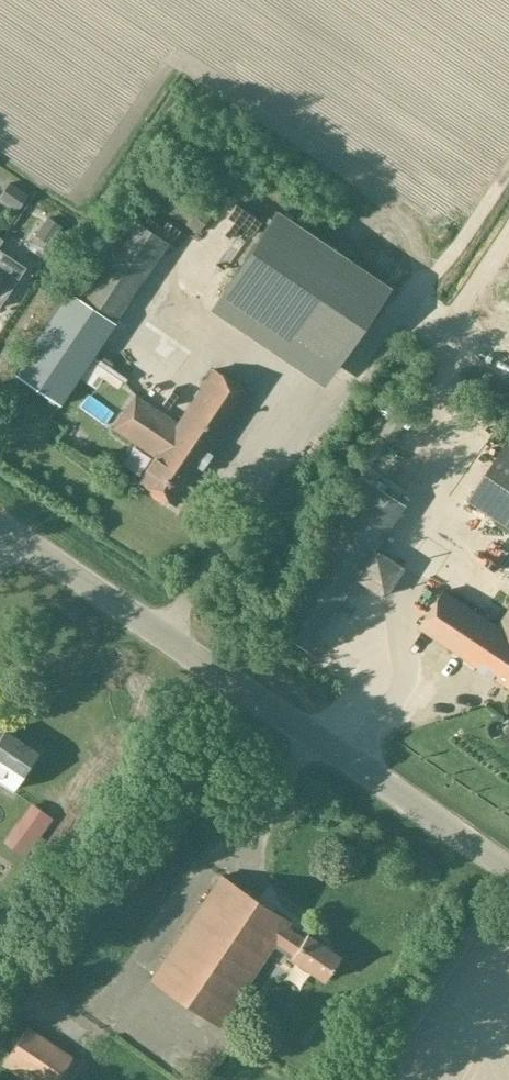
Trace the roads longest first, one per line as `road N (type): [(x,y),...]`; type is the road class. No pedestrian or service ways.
road 1 (secondary): [(508,869),(0,526)]

